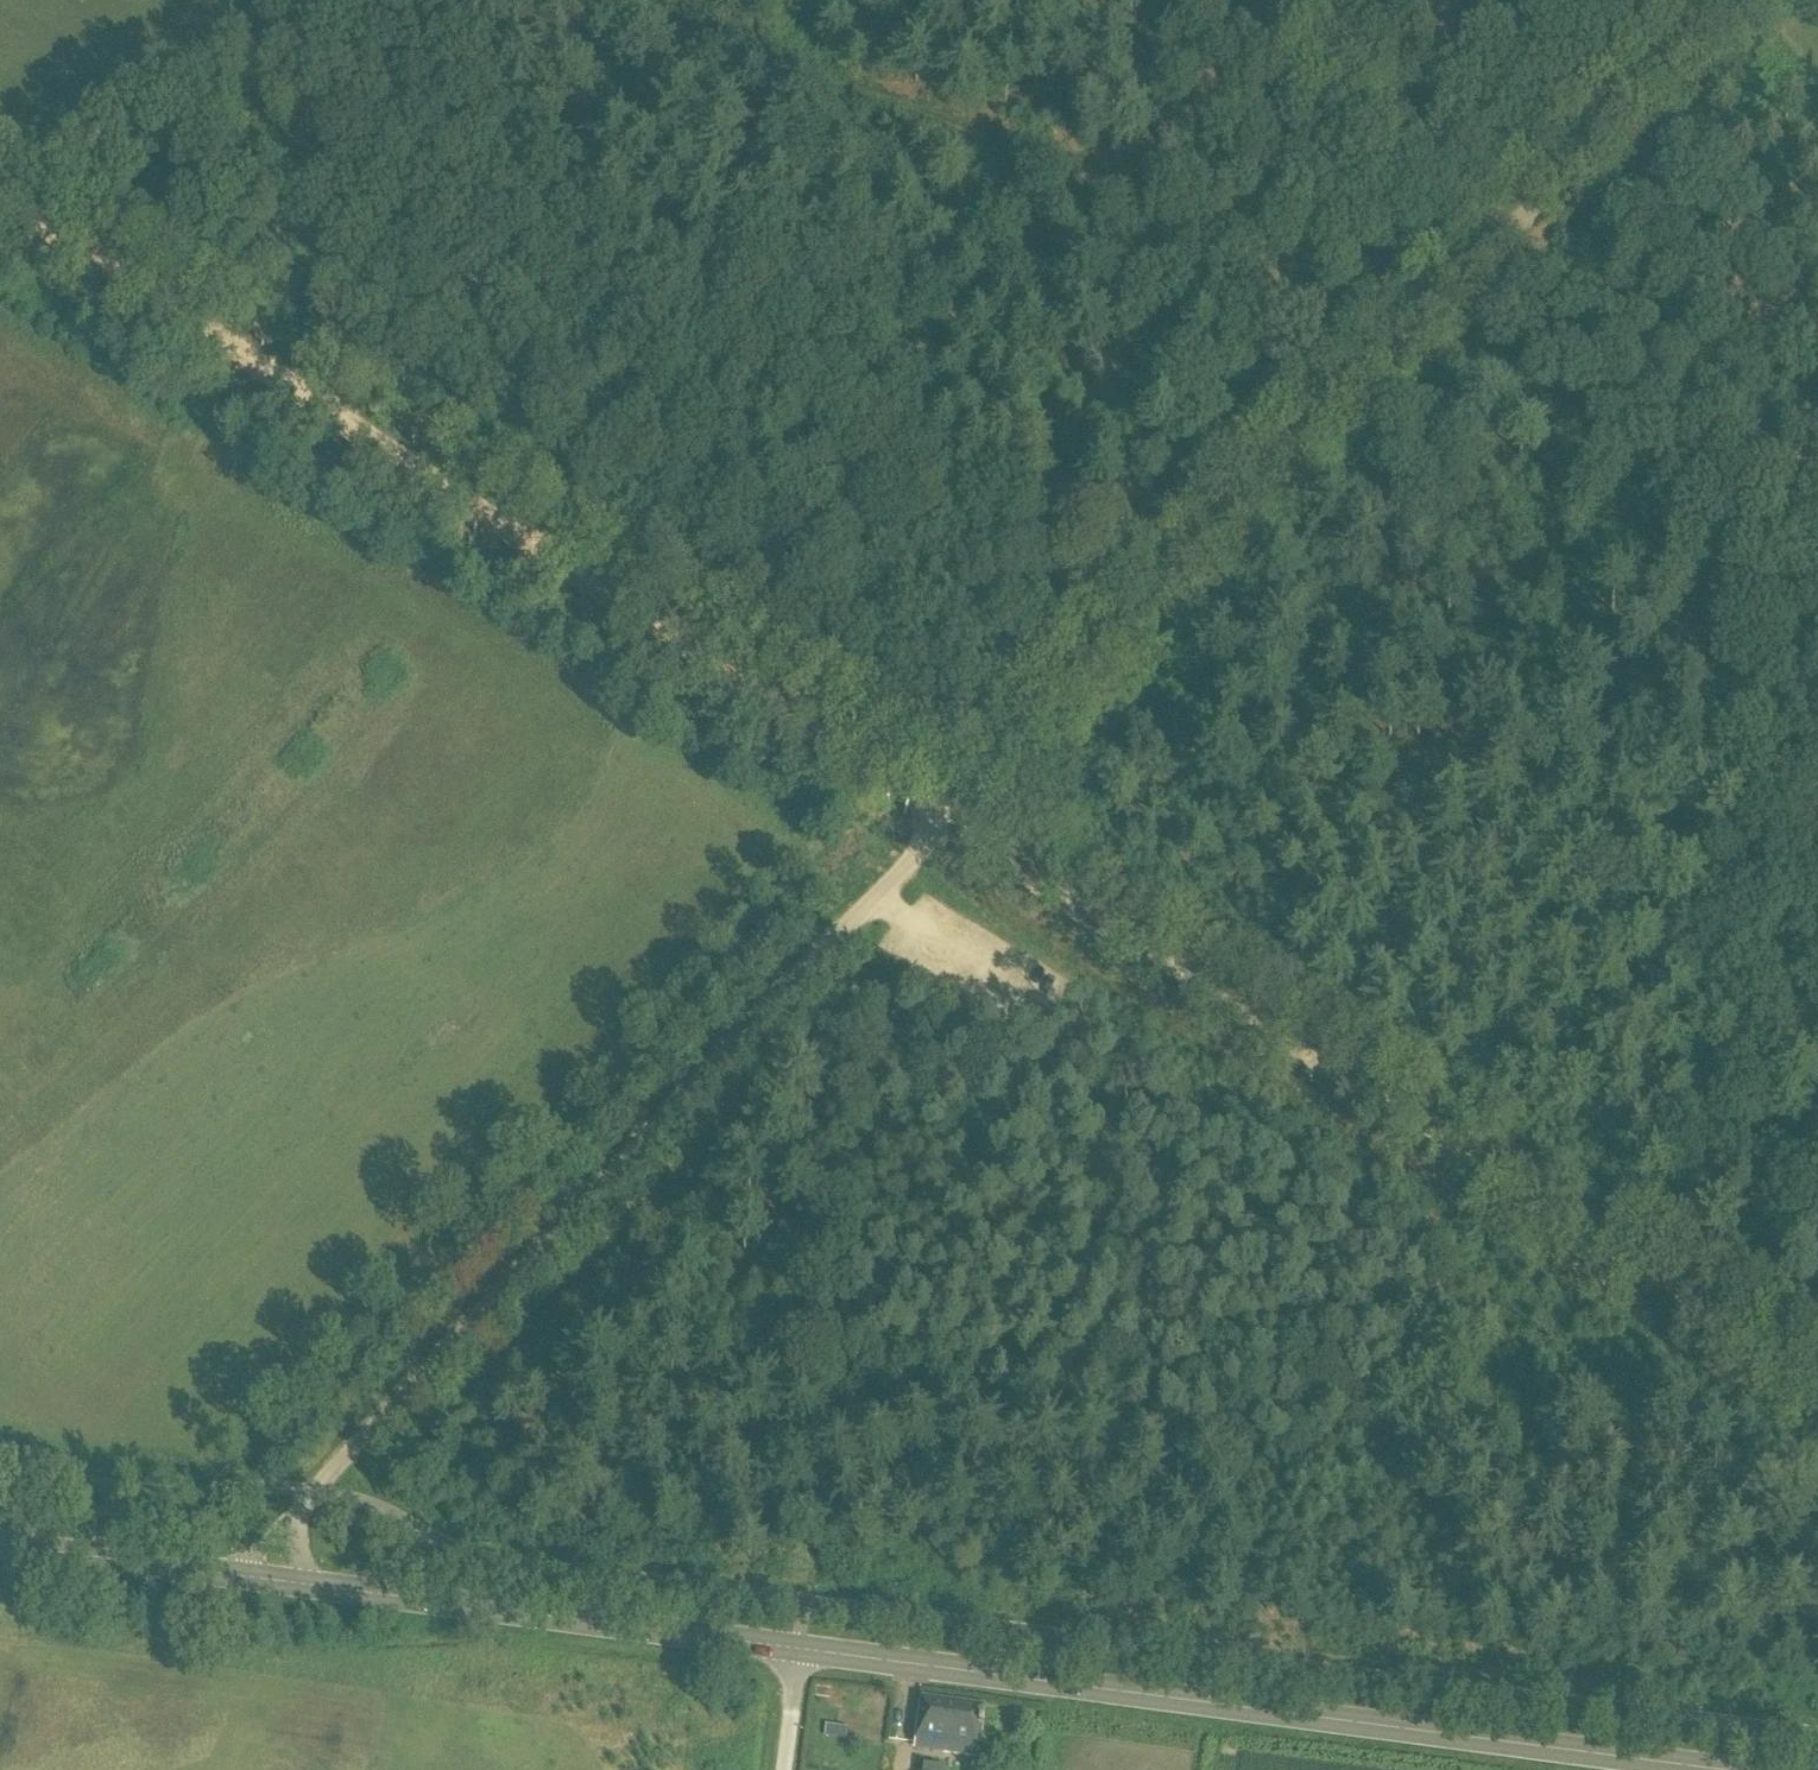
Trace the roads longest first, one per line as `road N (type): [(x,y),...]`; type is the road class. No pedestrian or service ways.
road 1 (track): [(16,205),(1817,1394)]
road 2 (unclassified): [(293,1513),(934,850),(1731,0)]
road 3 (secondary): [(800,1651),(1716,1769)]
road 4 (secondary): [(297,1587),(800,1651)]
road 5 (track): [(1461,285),(1276,0)]
road 6 (secondary): [(0,1548),(226,1577)]

